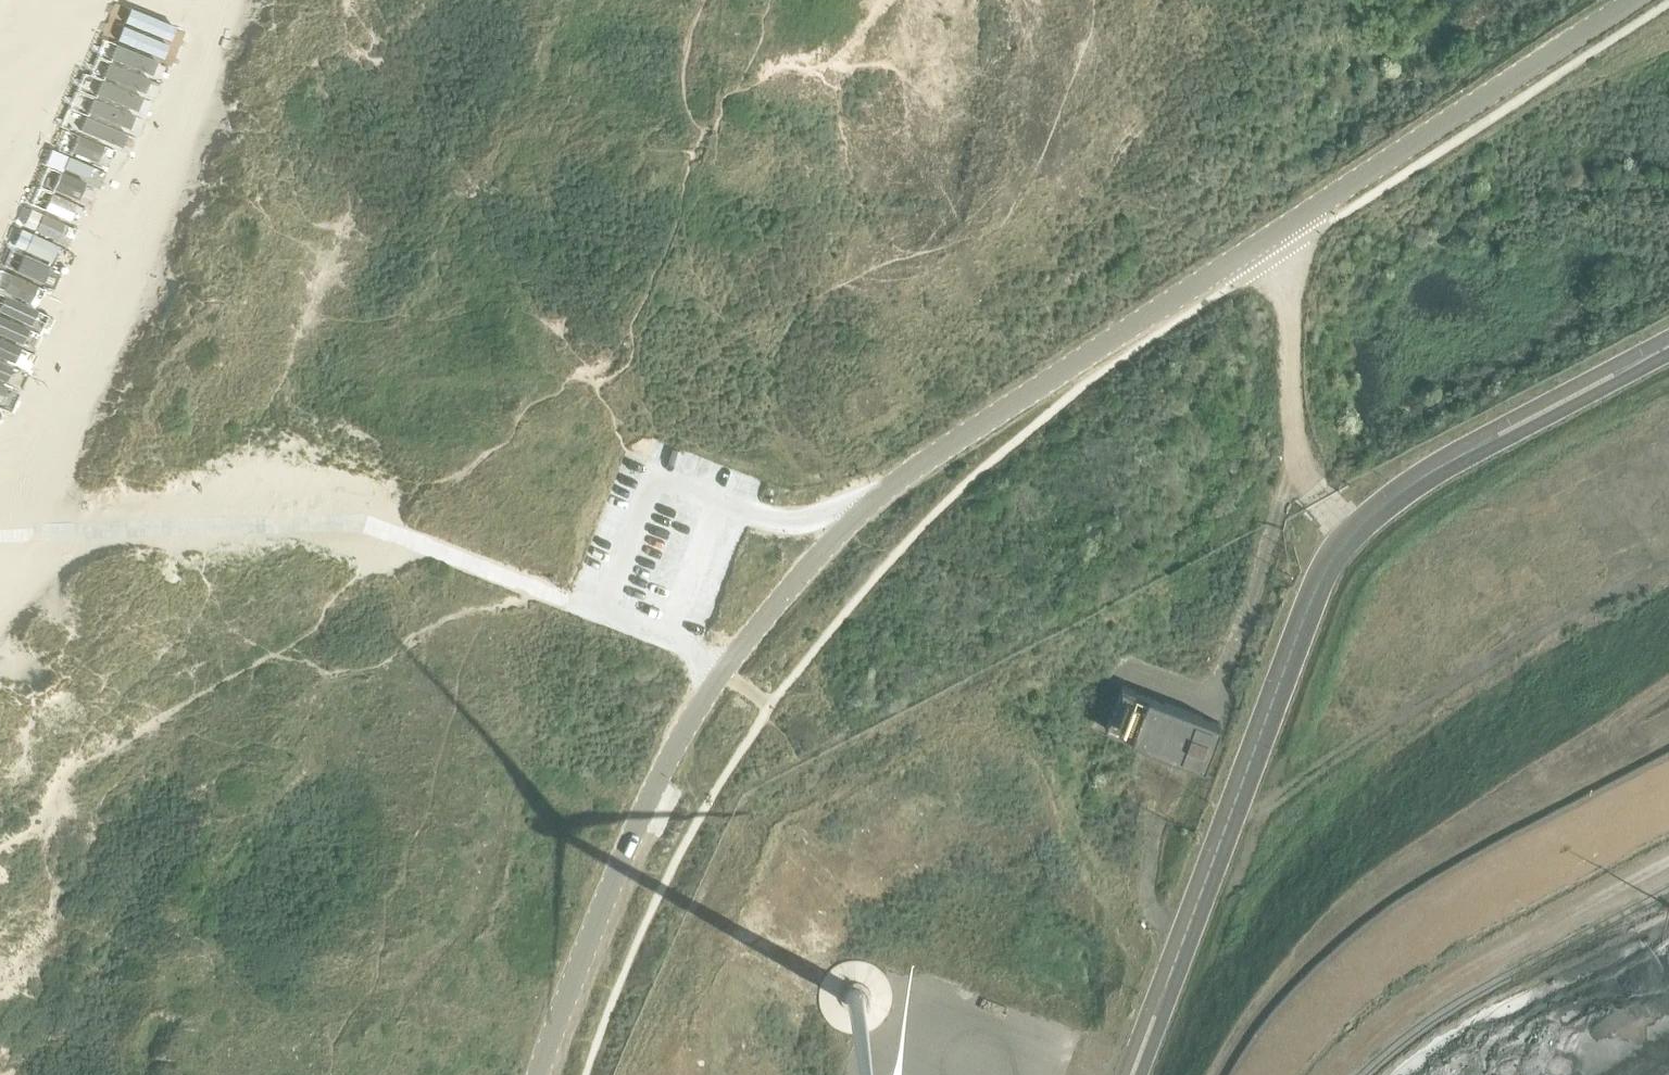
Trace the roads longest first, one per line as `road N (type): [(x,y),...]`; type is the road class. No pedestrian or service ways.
road 1 (unclassified): [(537,1074),(631,830),(687,716),(815,556),(921,460),(1636,0)]
road 2 (track): [(606,617),(301,506),(30,528)]
road 3 (track): [(221,0),(30,528)]

